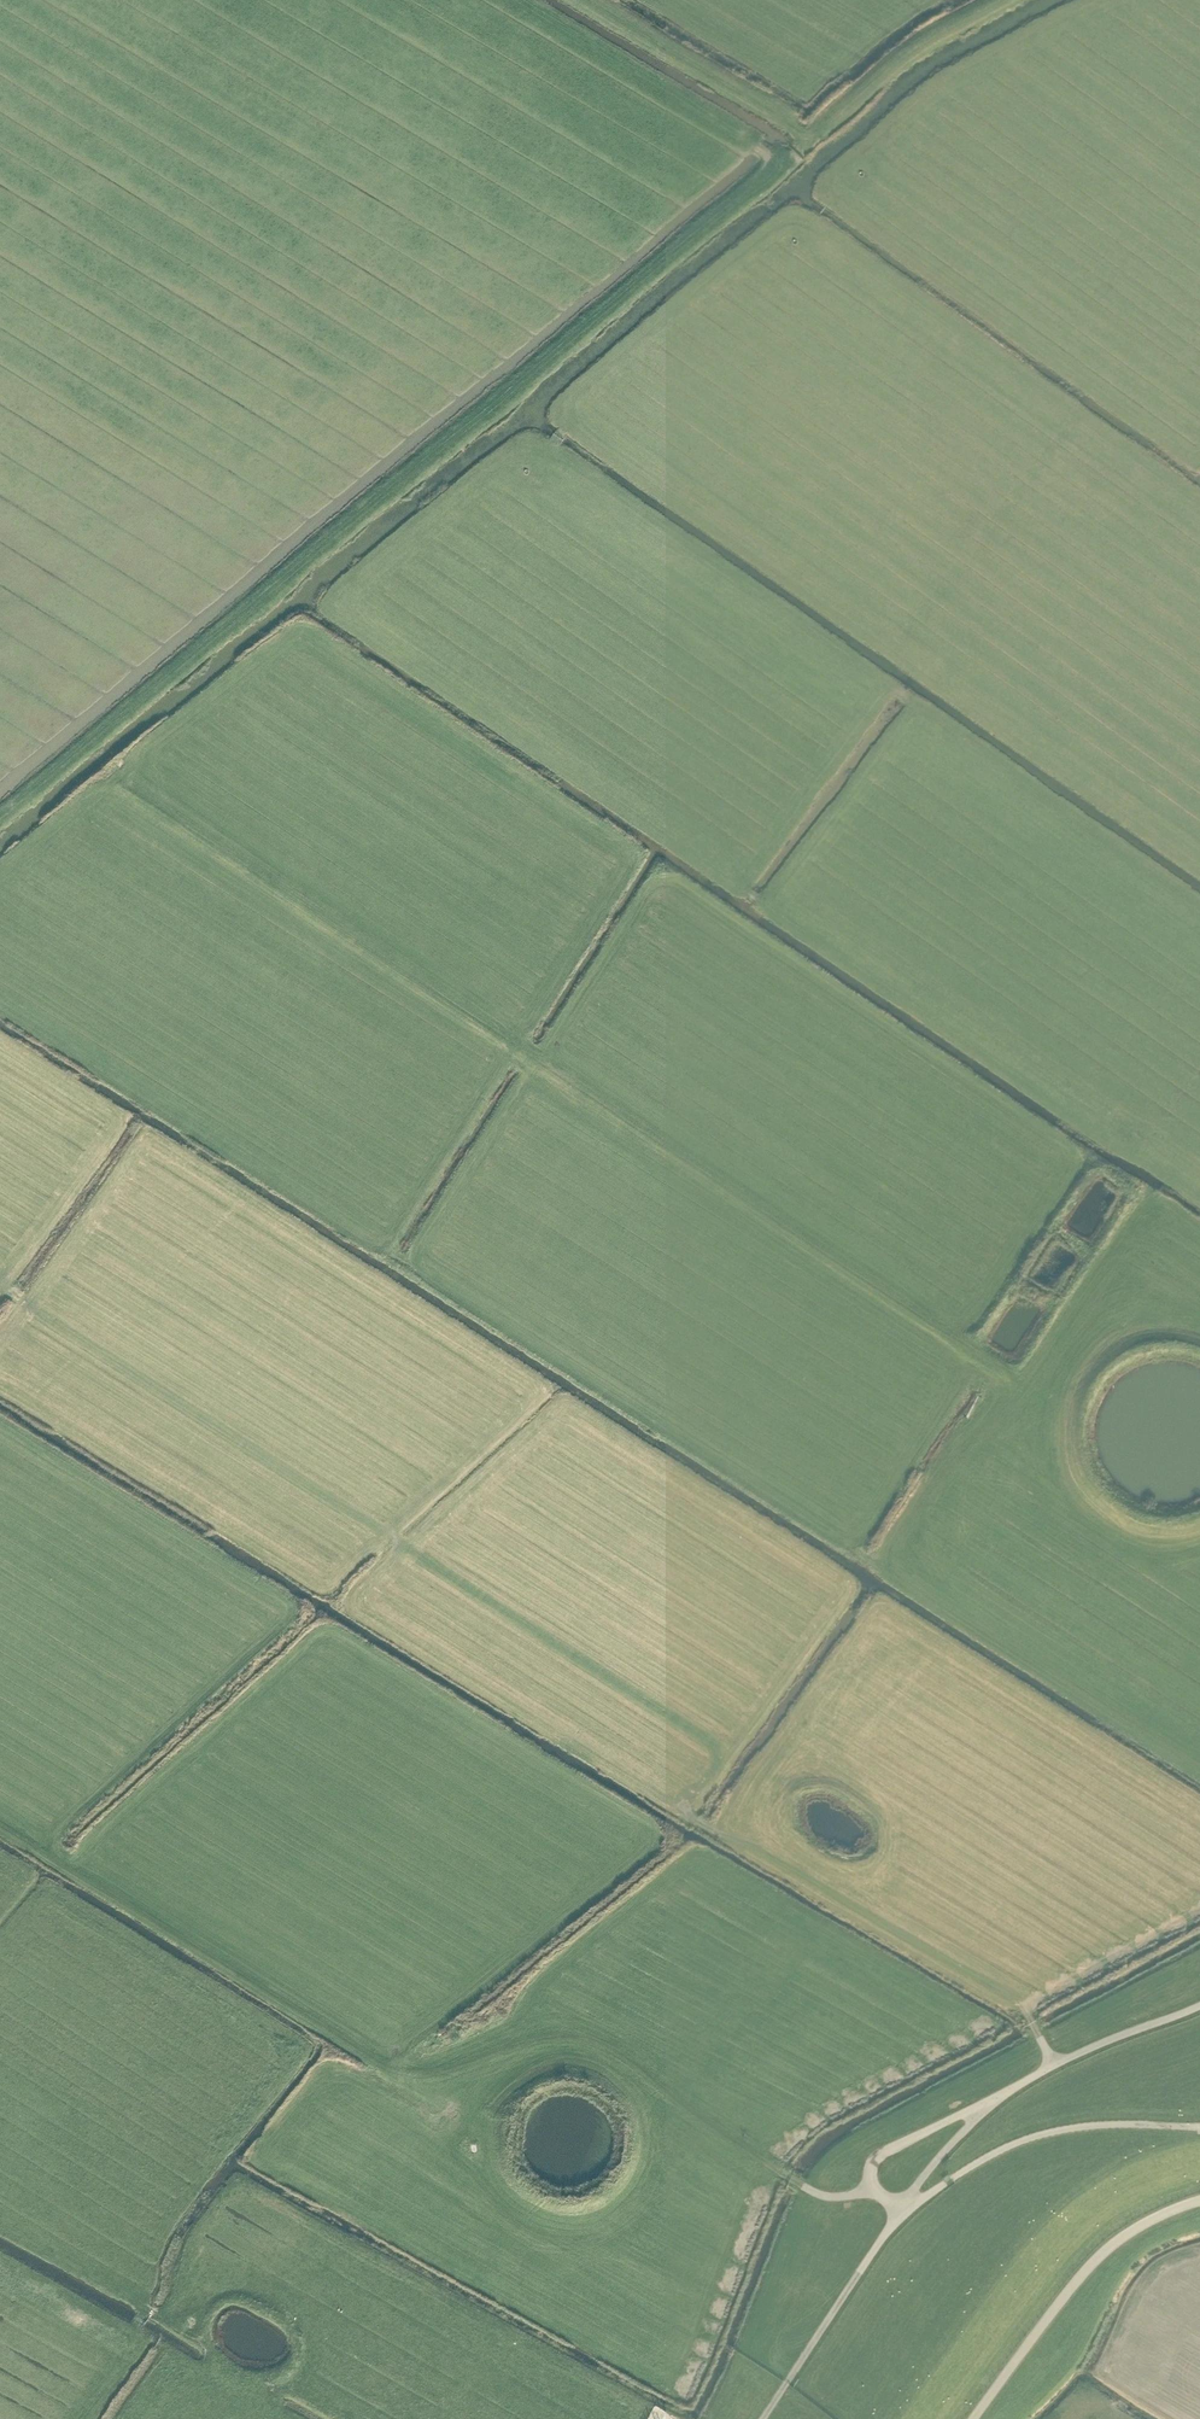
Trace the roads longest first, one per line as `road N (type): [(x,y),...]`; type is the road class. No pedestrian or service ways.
road 1 (unclassified): [(972,2418),(1090,2264),(1141,2224),(1199,2200)]

